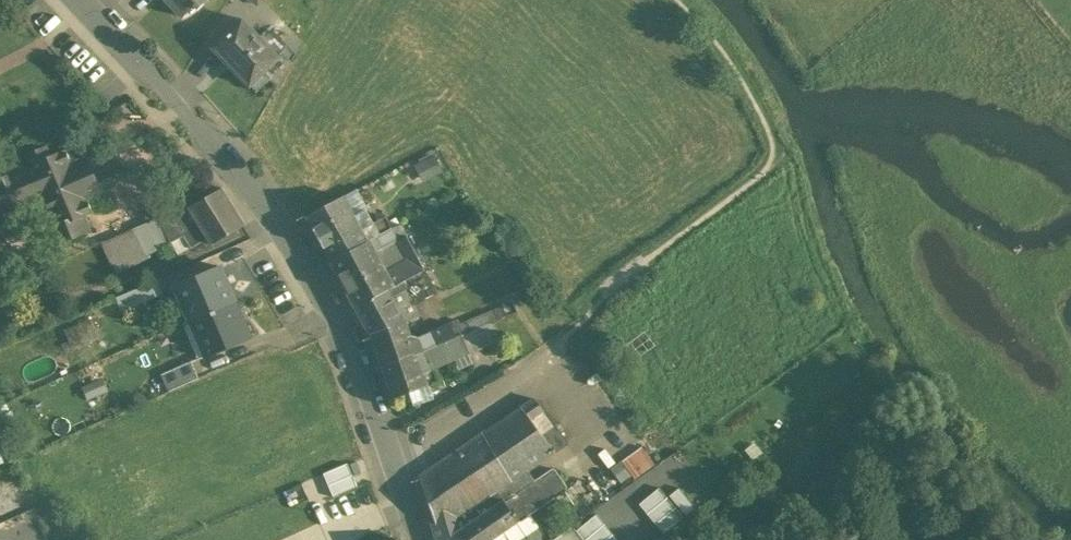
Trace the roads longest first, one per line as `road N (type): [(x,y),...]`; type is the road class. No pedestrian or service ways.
road 1 (residential): [(84,0),(223,148),(286,232),(363,385),(420,539)]

